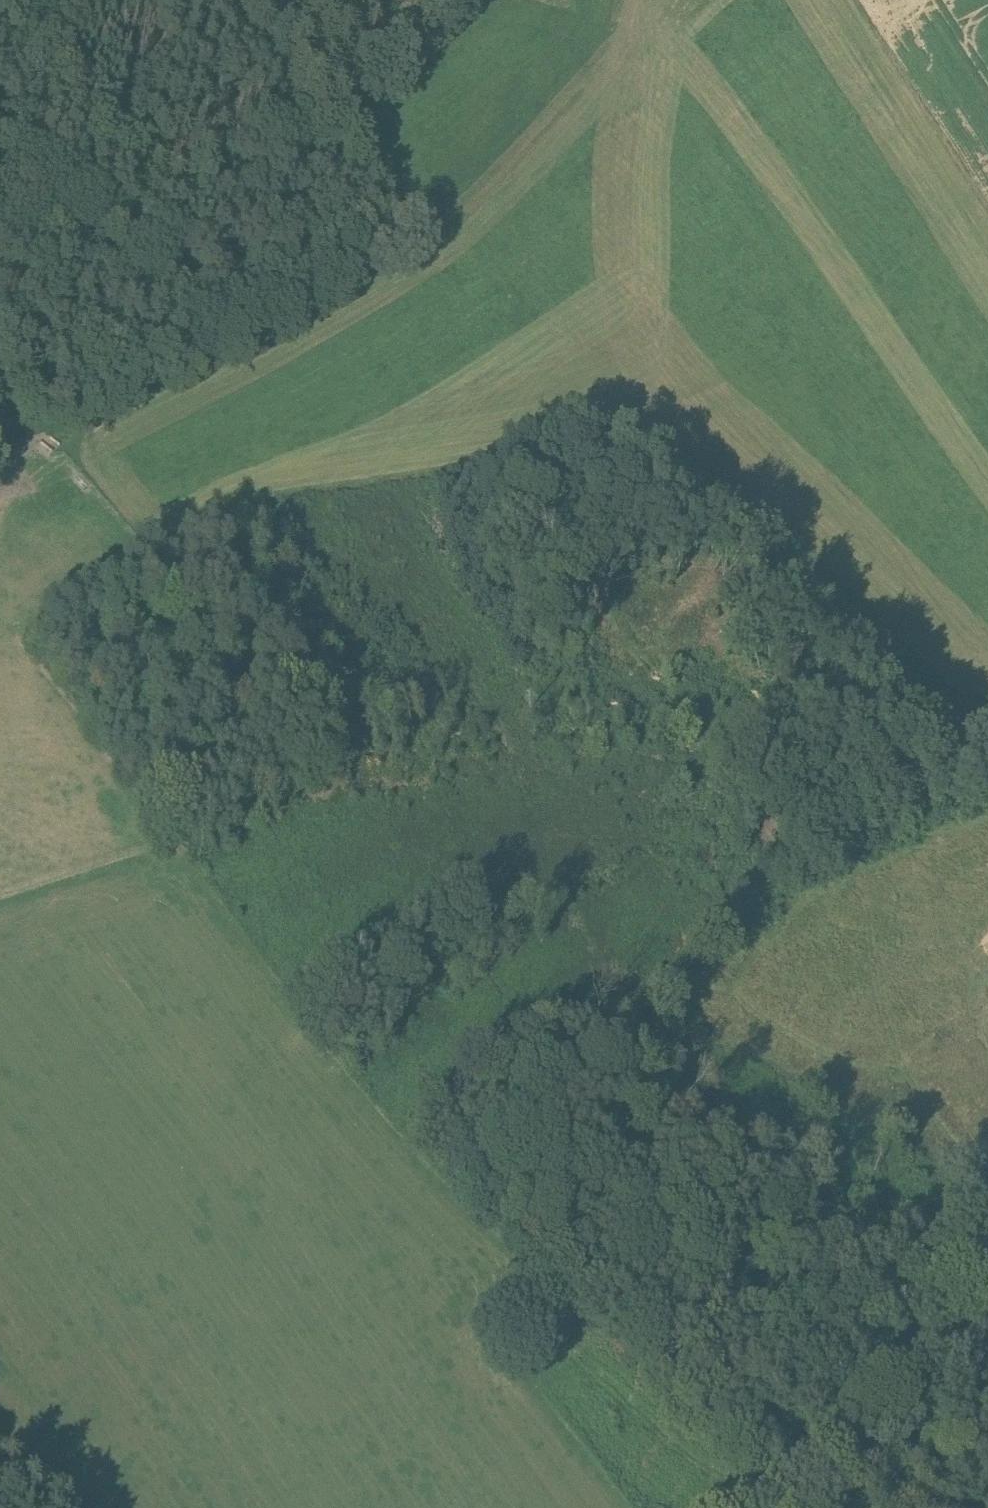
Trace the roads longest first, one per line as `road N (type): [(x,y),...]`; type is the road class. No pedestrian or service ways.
road 1 (track): [(0,411),(59,305),(104,257),(210,183),(386,83),(470,0)]
road 2 (track): [(987,1240),(961,1255),(833,1466),(822,1507)]

